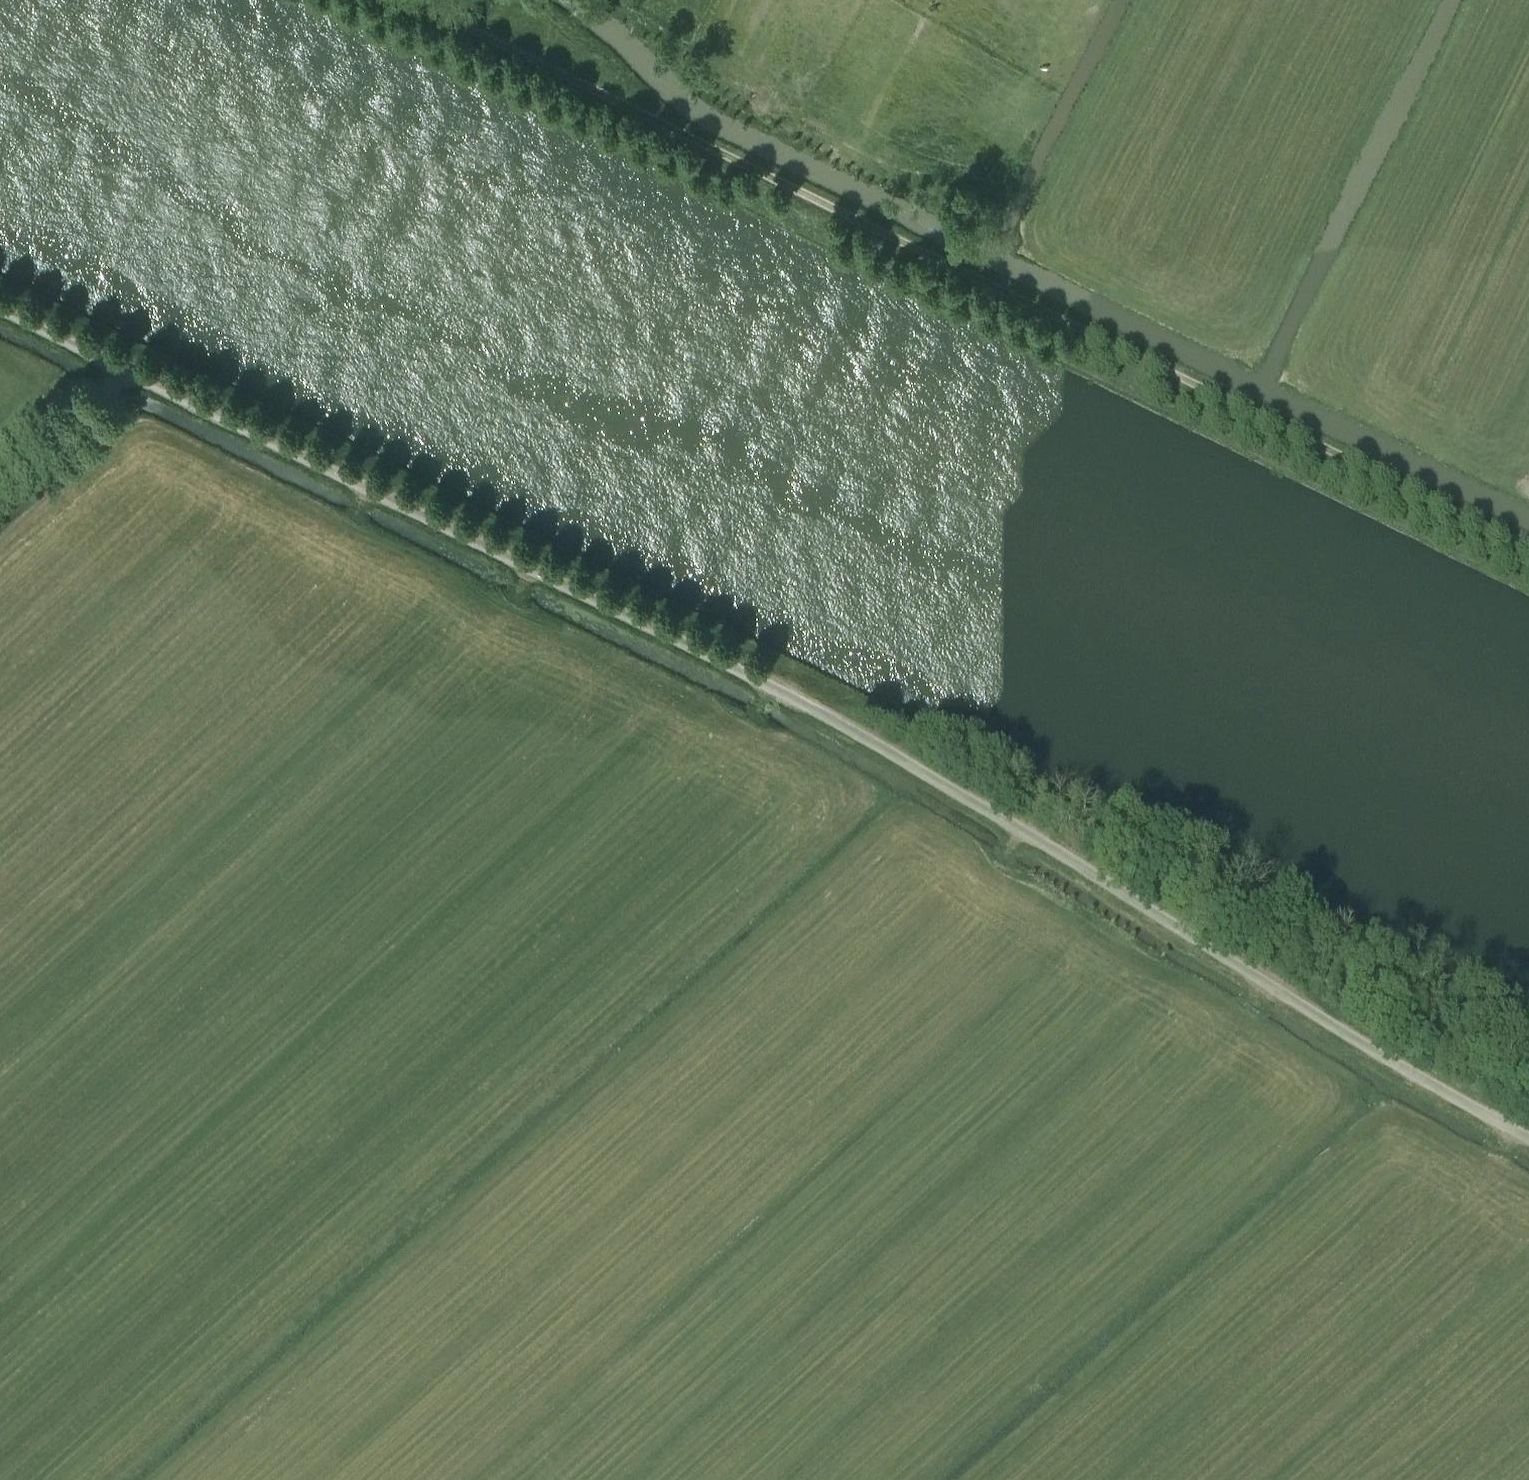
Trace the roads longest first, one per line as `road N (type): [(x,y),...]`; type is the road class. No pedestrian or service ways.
road 1 (track): [(1528,1145),(1372,1058),(860,736),(127,370)]
road 2 (track): [(417,0),(1528,547)]
road 3 (track): [(127,370),(0,488)]
road 4 (track): [(127,370),(0,308)]

